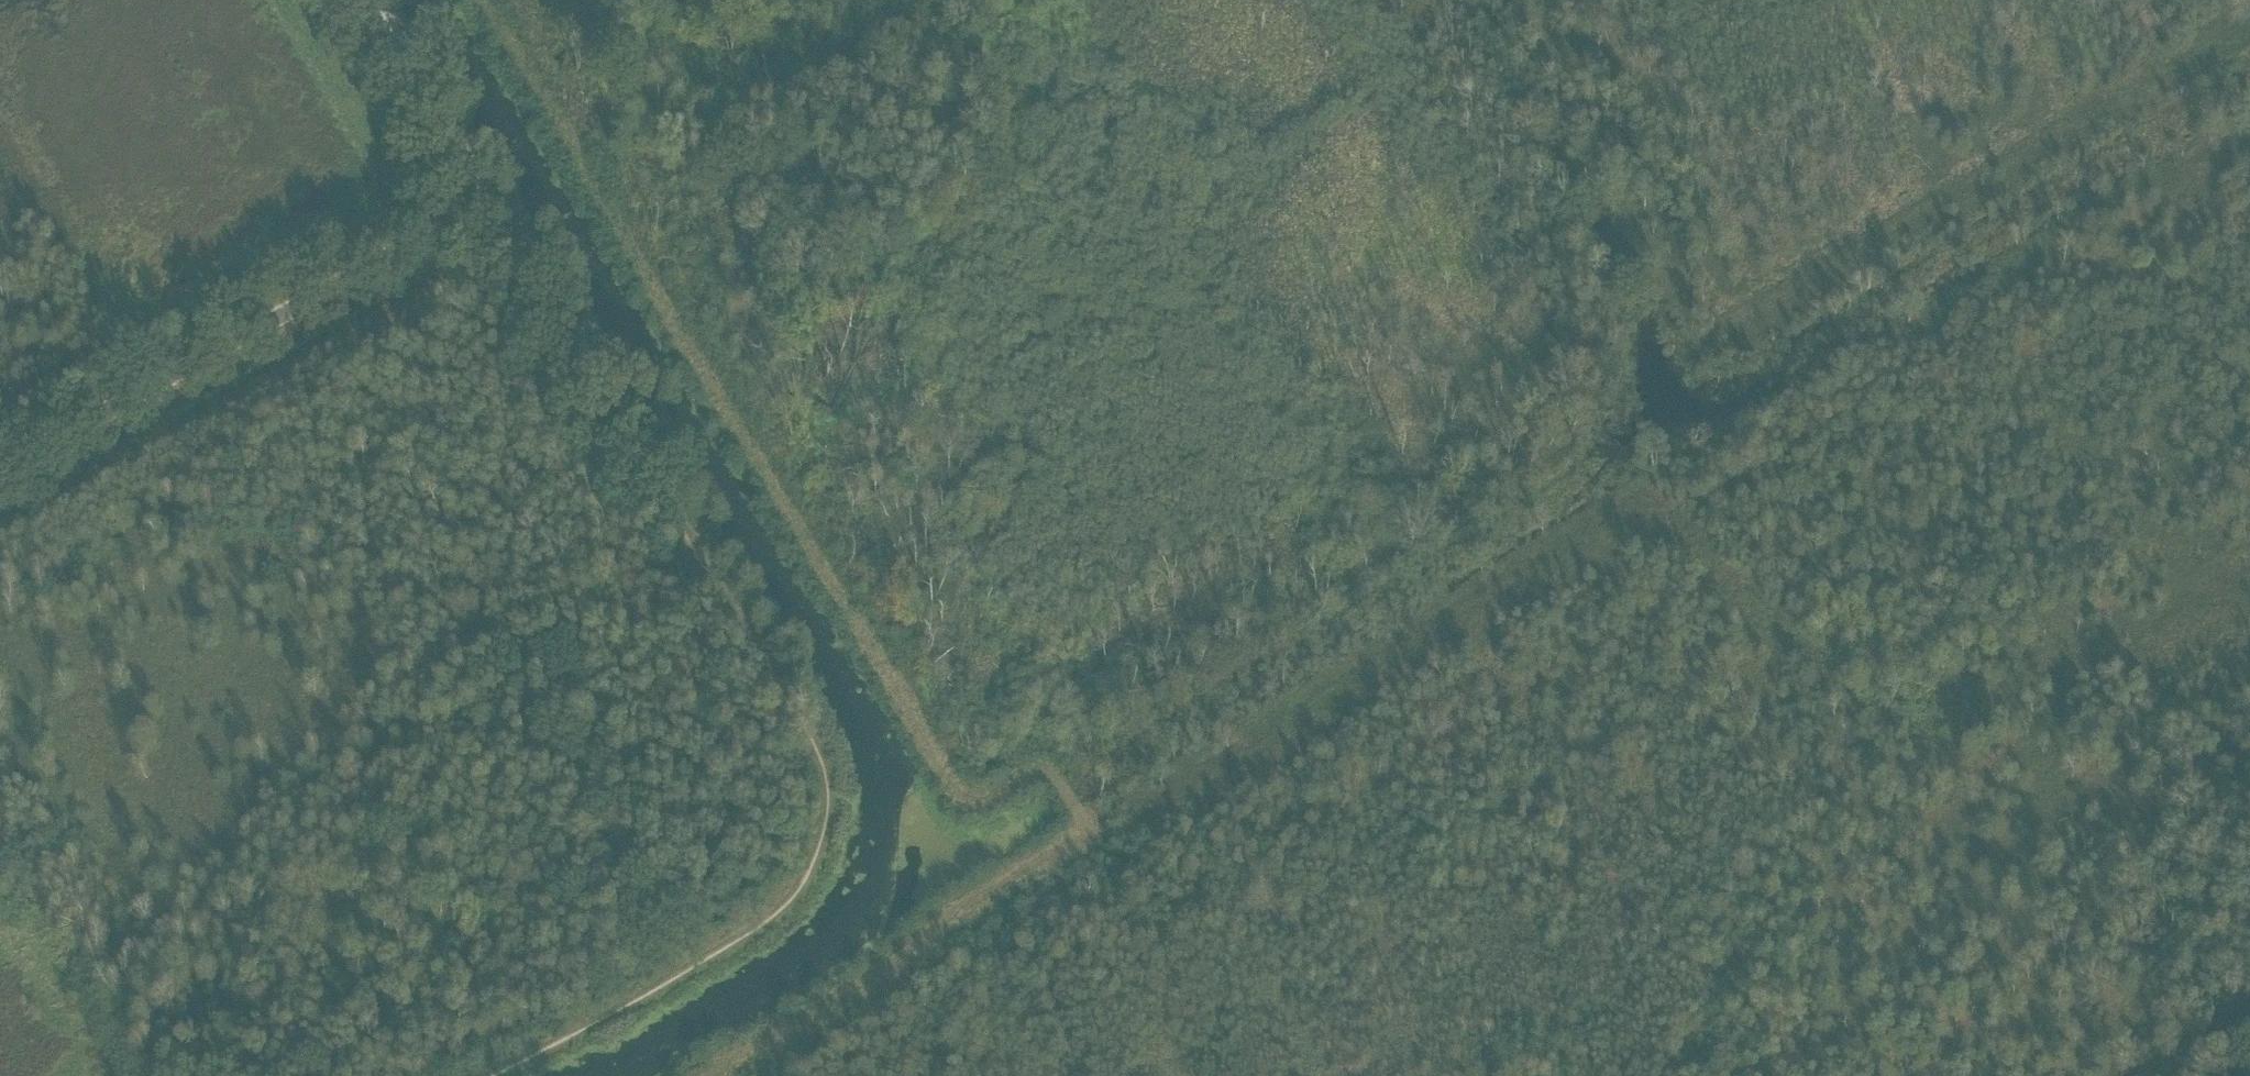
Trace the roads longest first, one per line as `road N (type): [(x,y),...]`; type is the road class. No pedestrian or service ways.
road 1 (tertiary): [(0,469),(461,211),(467,199),(449,140),(365,0)]

